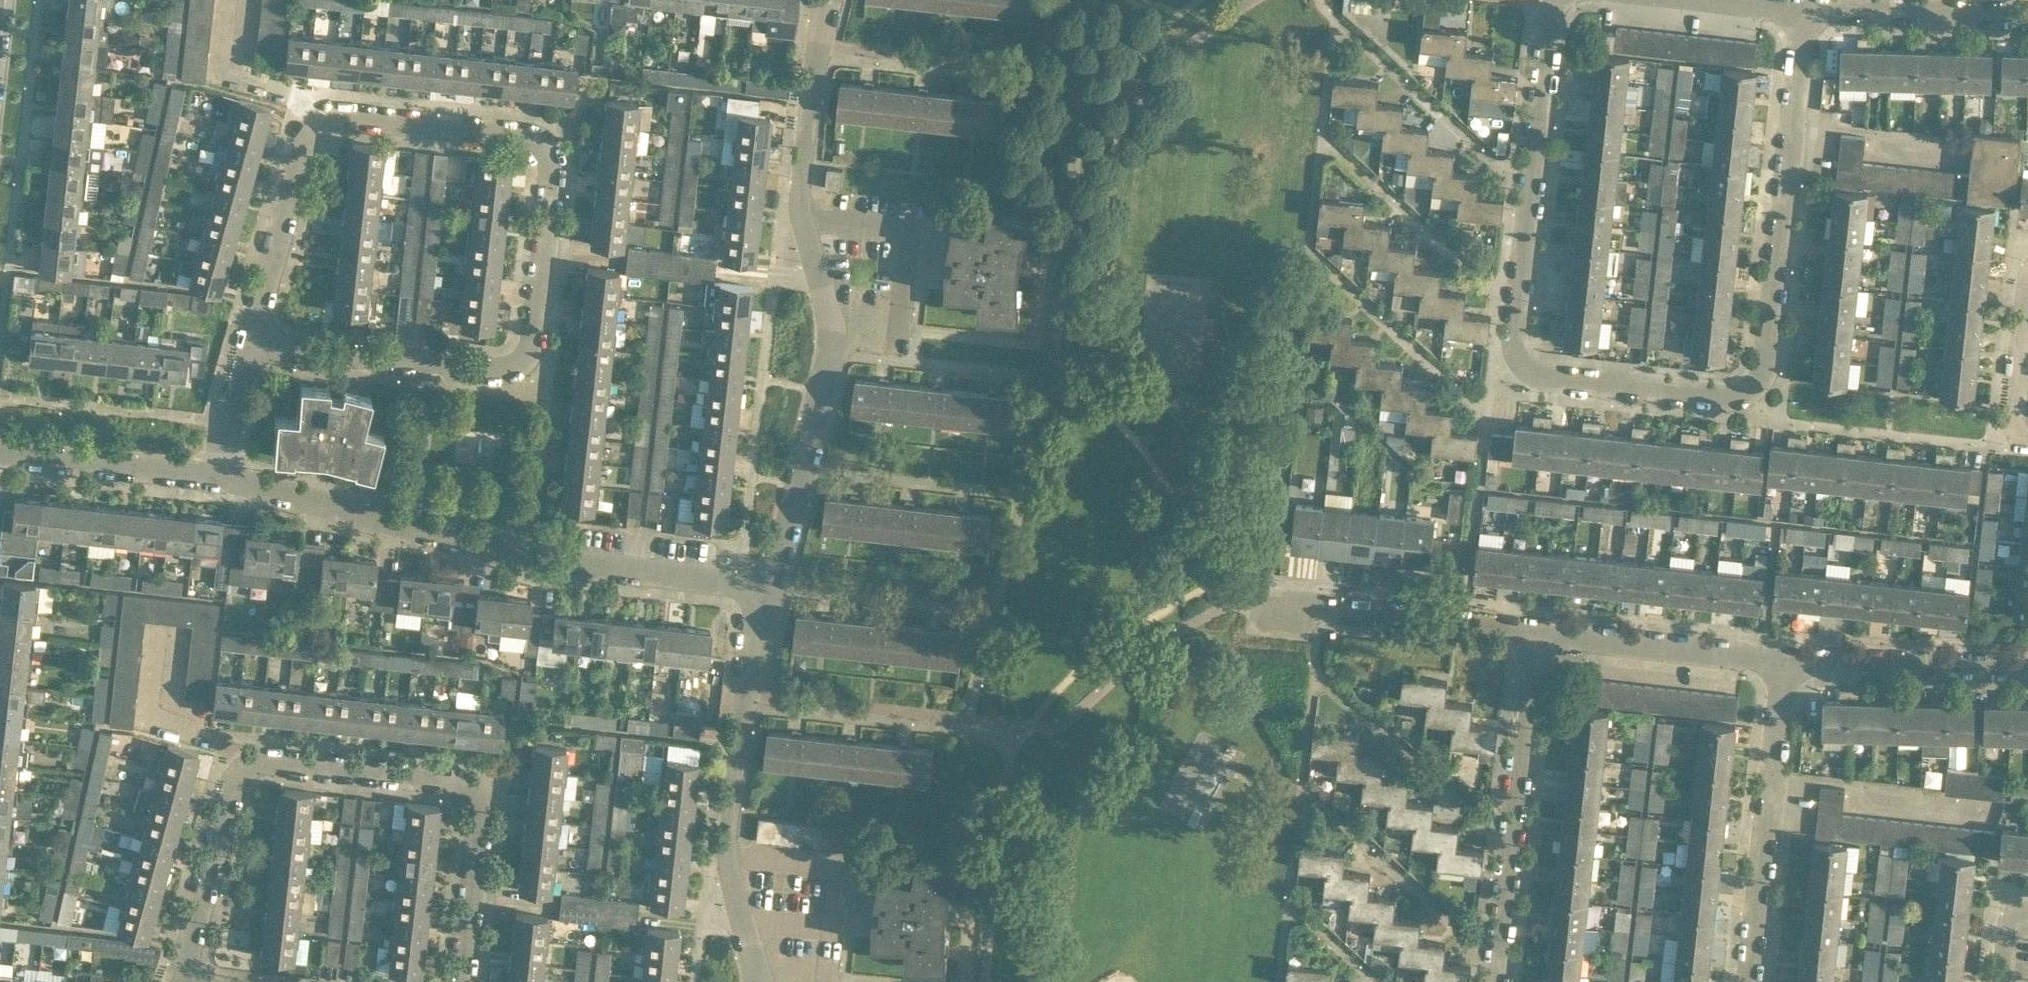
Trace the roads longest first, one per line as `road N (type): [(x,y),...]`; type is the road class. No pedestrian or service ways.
road 1 (residential): [(1542,0),(1515,324),(1527,360),(1551,388),(1730,410),(1779,352),(1807,11)]
road 2 (residential): [(248,341),(495,371),(531,351),(548,168),(528,141),(328,116),(306,129),(257,306)]
road 3 (residential): [(465,981),(488,800),(472,786),(264,761),(233,785),(187,951)]
road 4 (residential): [(768,584),(827,354),(829,314),(802,212),(830,0)]
road 5 (residential): [(768,584),(542,564),(204,478)]
road 6 (residential): [(757,981),(730,854),(768,584)]
road 7 (residential): [(1534,636),(1499,981)]
road 8 (residential): [(1750,981),(1789,664)]
road 9 (residential): [(1789,664),(1534,636)]
road 10 (residential): [(1534,636),(1286,606)]
road 11 (residential): [(2027,668),(1789,664)]
road 12 (residential): [(2027,16),(1807,11)]
road 13 (residential): [(204,478),(0,453)]
road 14 (residential): [(2027,438),(2017,438),(2027,299)]
road 15 (residential): [(204,478),(248,341)]
road 16 (residential): [(1807,11),(1671,0)]

